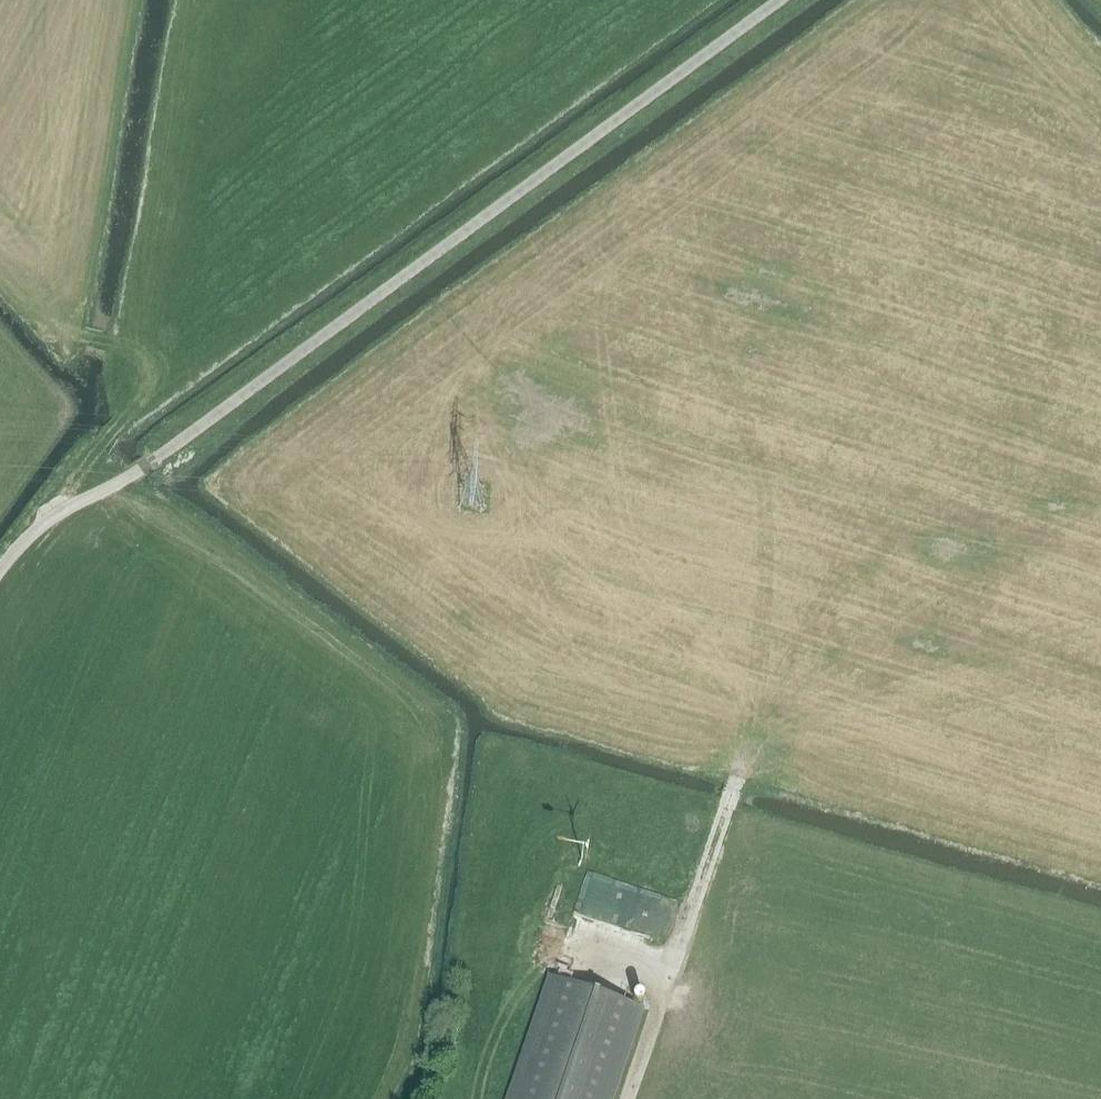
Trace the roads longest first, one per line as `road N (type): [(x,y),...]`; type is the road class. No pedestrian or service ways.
road 1 (track): [(627,1098),(746,745)]

